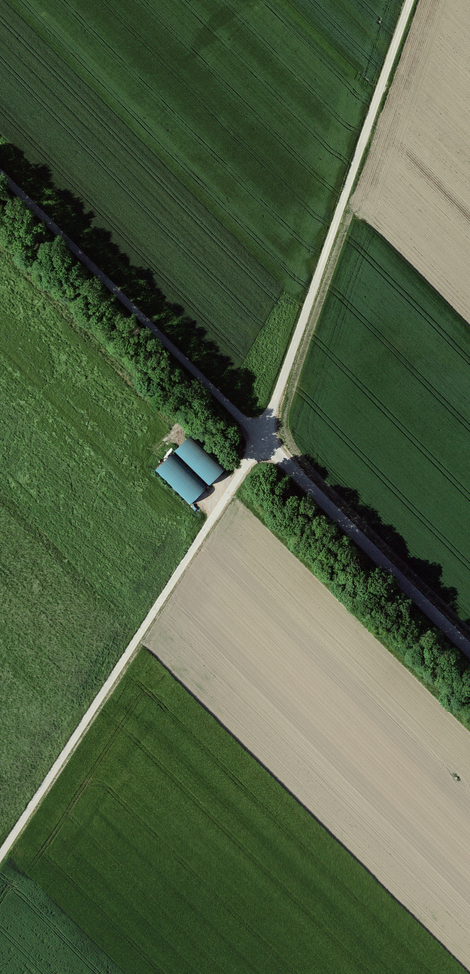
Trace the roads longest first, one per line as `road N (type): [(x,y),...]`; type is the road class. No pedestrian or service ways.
road 1 (track): [(405,0),(262,438),(0,857)]
road 2 (track): [(0,174),(469,650)]

